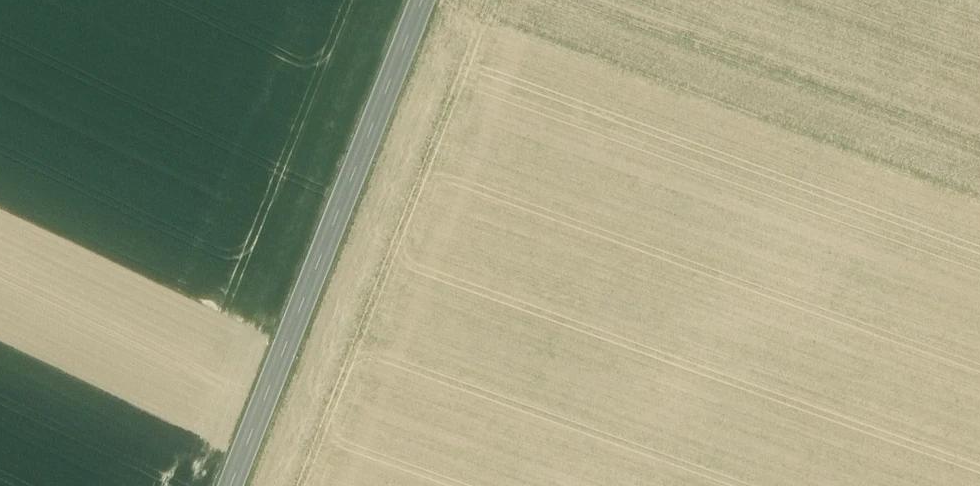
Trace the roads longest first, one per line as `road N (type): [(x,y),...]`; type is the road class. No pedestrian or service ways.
road 1 (secondary): [(424,0),(232,485)]

